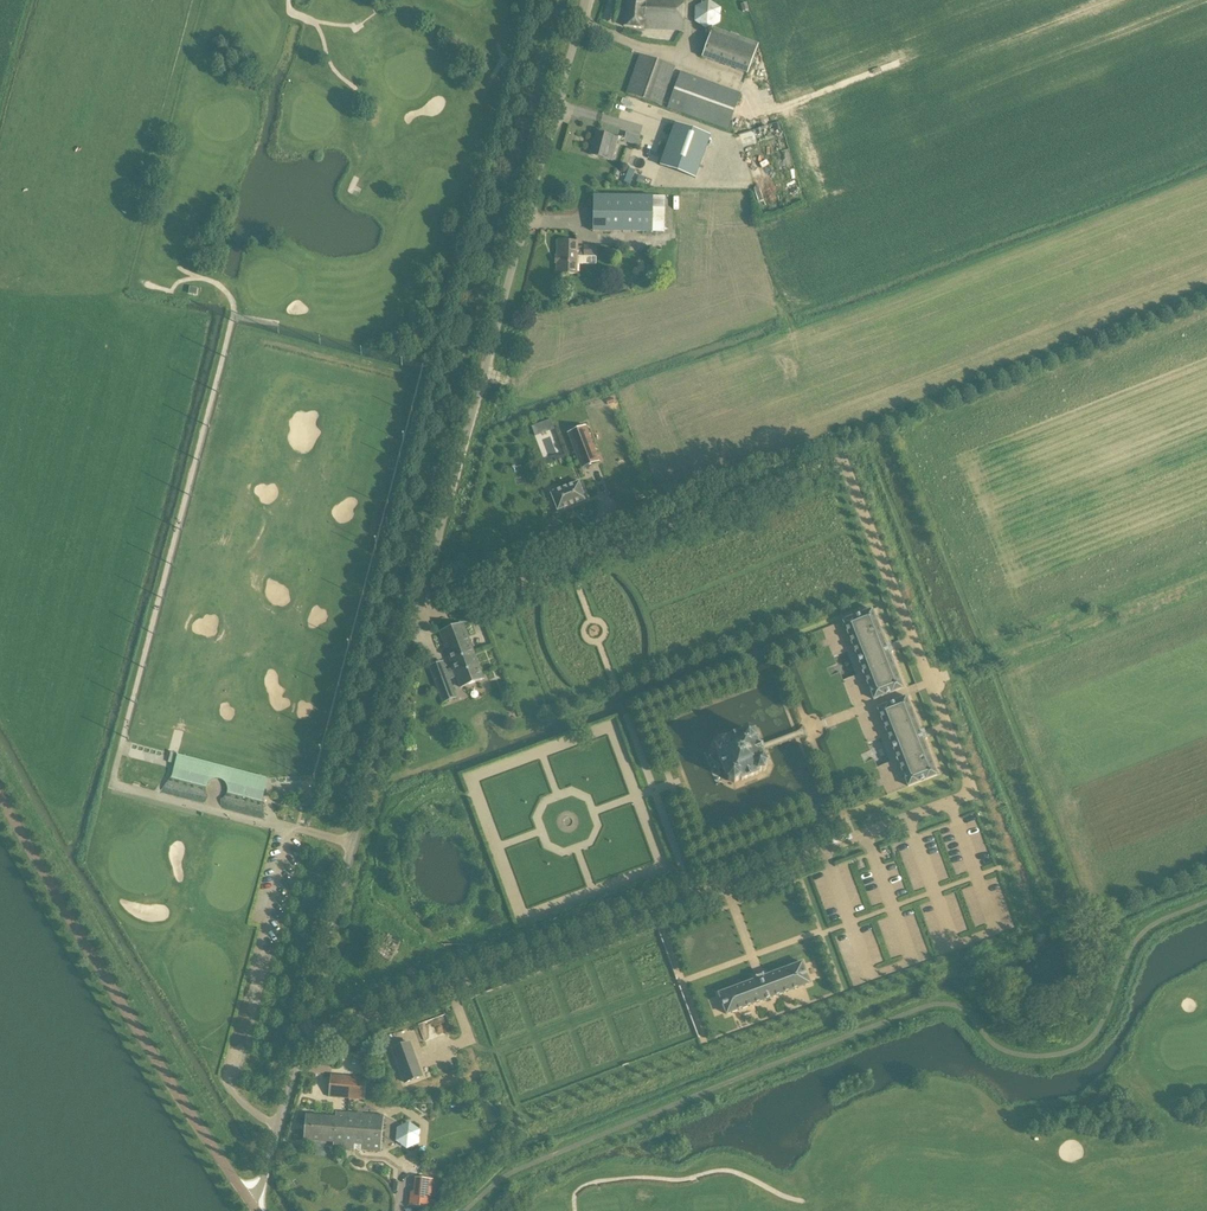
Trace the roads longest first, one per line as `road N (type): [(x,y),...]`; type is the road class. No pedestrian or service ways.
road 1 (unclassified): [(249,1199),(265,1173),(586,0)]
road 2 (track): [(293,829),(113,785),(234,319),(233,301),(220,289)]
road 3 (unclassified): [(249,1199),(126,1012),(0,795)]

